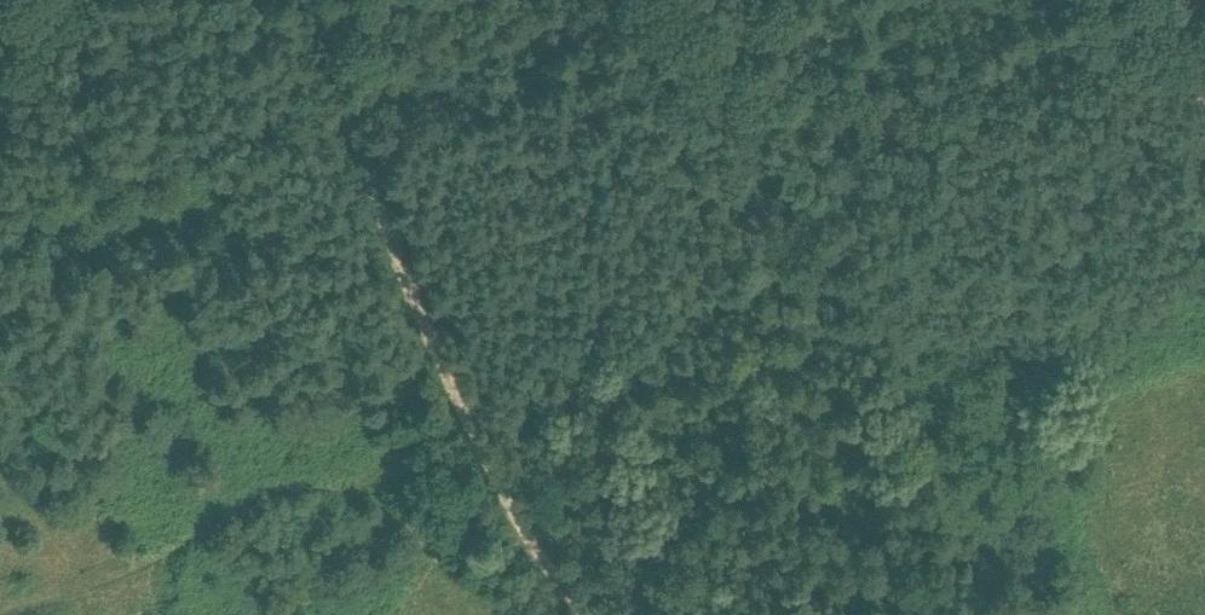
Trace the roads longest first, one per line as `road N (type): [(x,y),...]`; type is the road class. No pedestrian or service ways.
road 1 (track): [(1204,38),(909,113),(852,83),(769,0)]
road 2 (track): [(309,0),(447,373)]
road 3 (track): [(447,373),(510,513),(582,614)]

